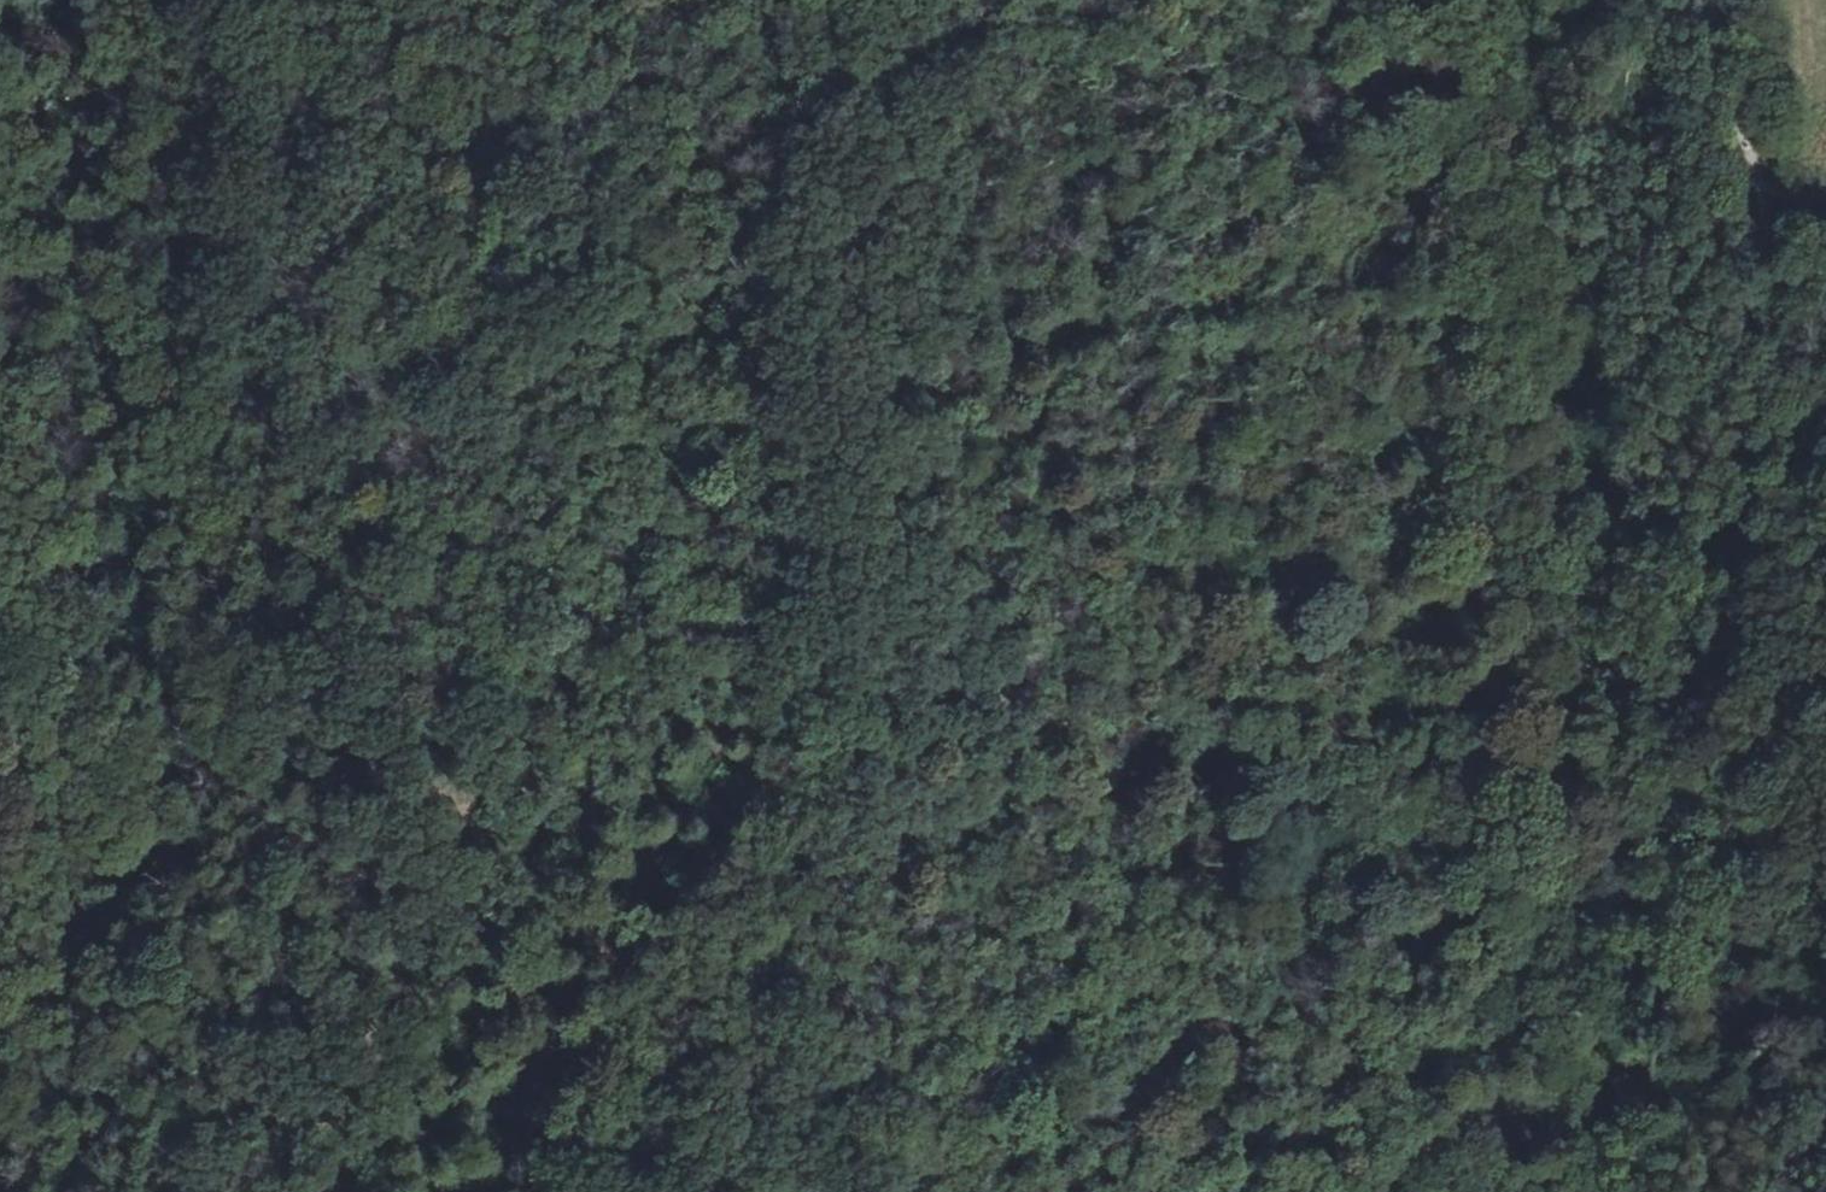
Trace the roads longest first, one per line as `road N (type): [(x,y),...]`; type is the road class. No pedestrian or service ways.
road 1 (track): [(1588,1191),(1585,966),(1621,886),(1727,728),(1803,446)]
road 2 (track): [(1705,0),(1755,186),(1803,446)]

